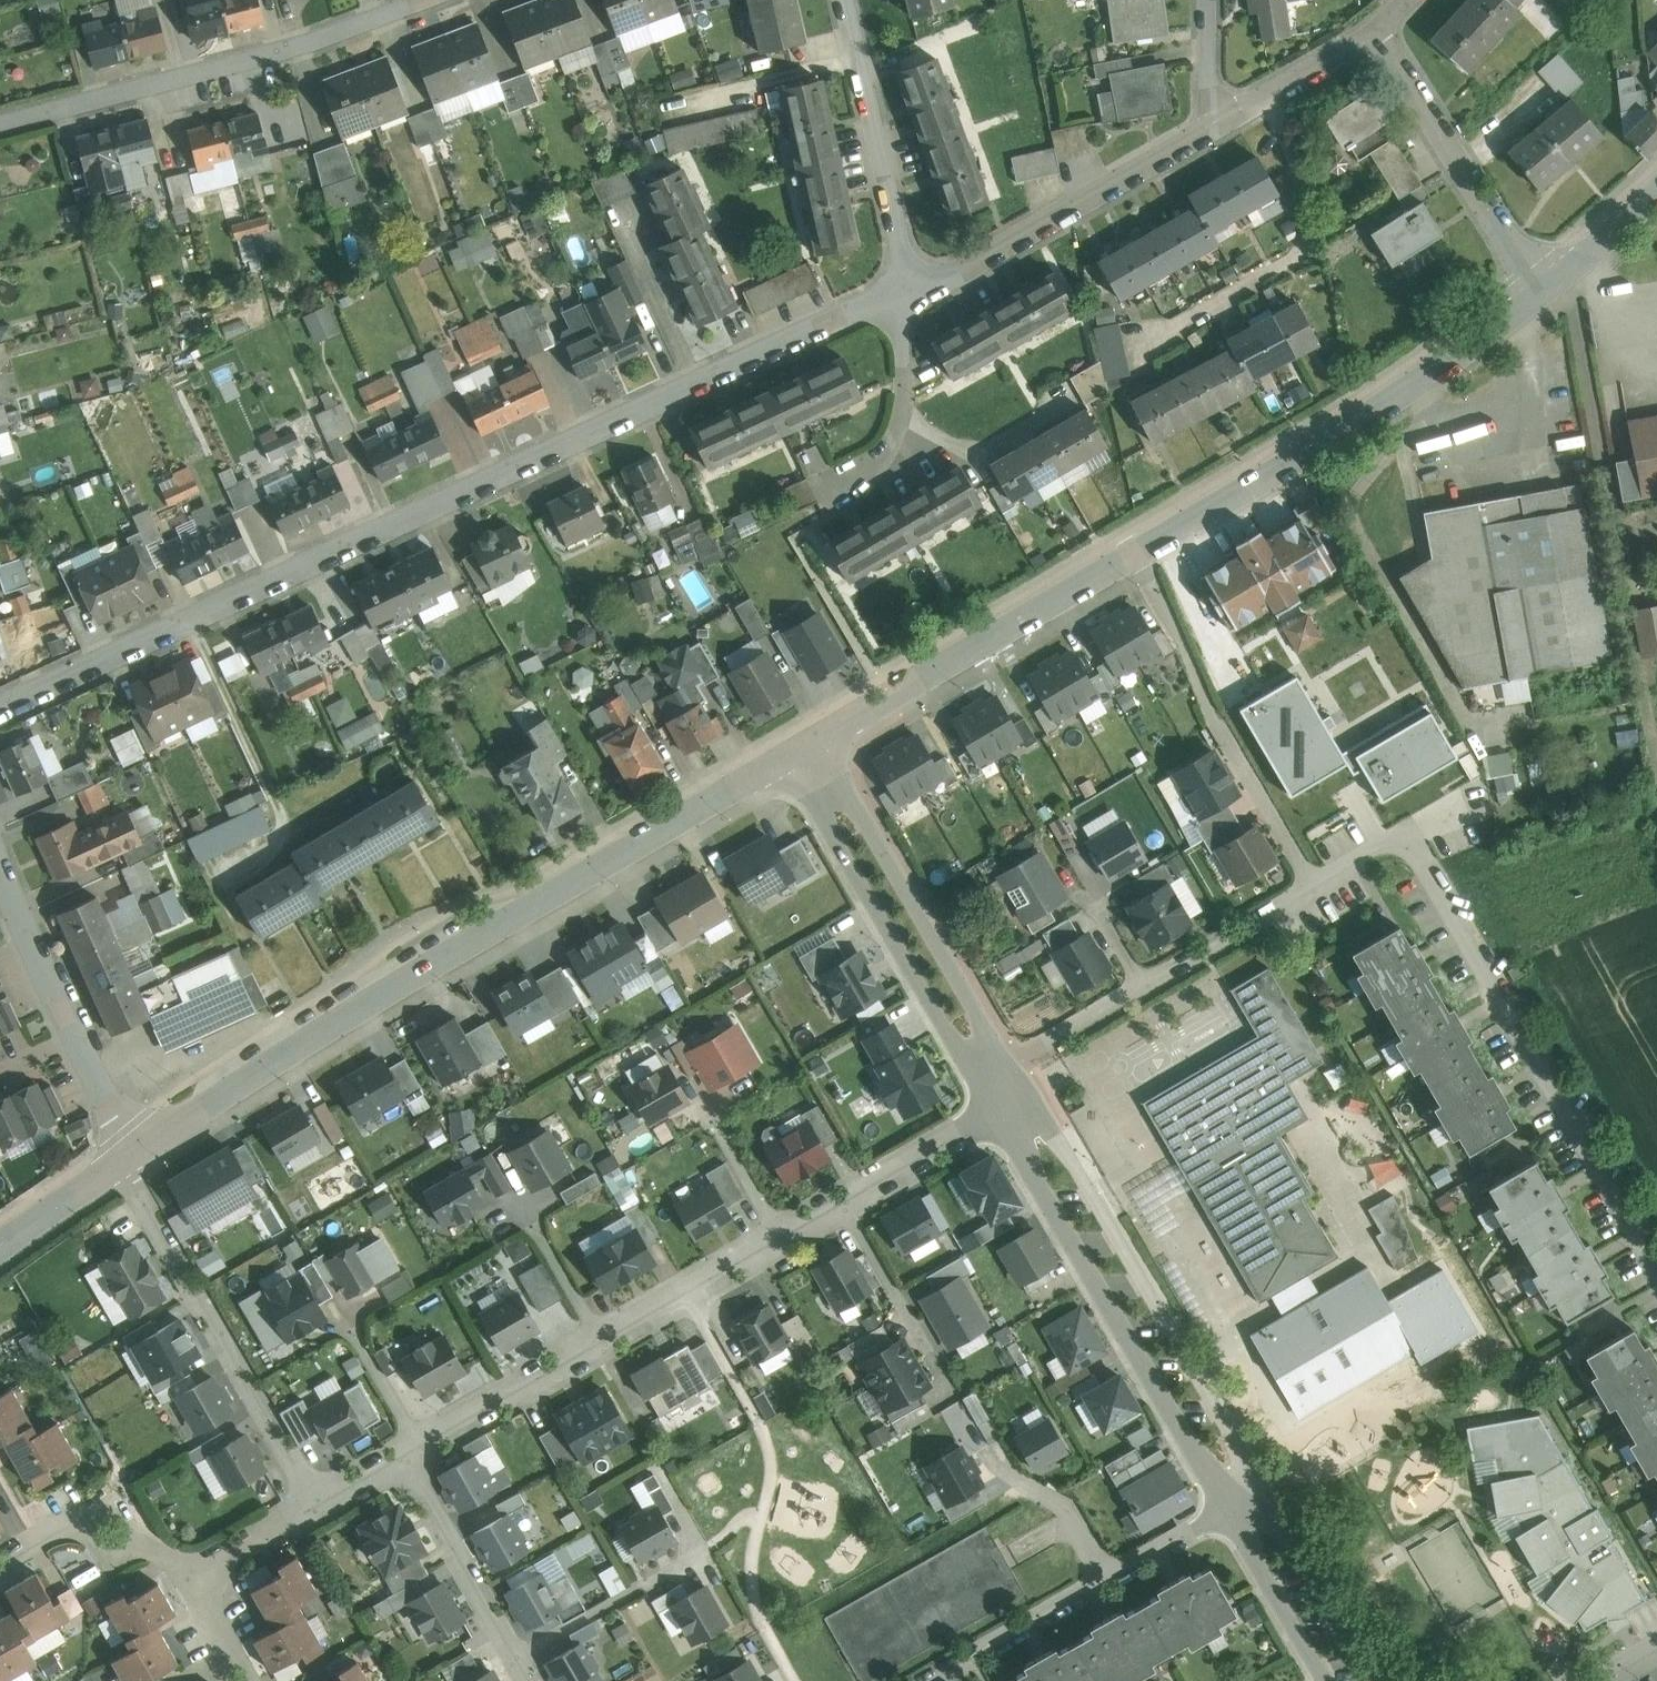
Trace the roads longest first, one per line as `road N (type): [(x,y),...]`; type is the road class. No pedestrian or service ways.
road 1 (residential): [(913,293),(0,710)]
road 2 (residential): [(1019,1060),(1418,829),(1656,1251)]
road 3 (residential): [(825,735),(1142,555),(1546,297)]
road 4 (residential): [(793,753),(455,950),(147,1144)]
road 5 (residential): [(998,1109),(401,1456)]
road 6 (residential): [(998,1109),(1233,1511)]
road 7 (residential): [(1270,1491),(1035,1090)]
road 8 (residential): [(425,0),(289,48),(0,125)]
road 9 (residential): [(793,753),(998,1109)]
road 10 (residential): [(123,1162),(315,1505)]
road 11 (residential): [(1019,1060),(825,735)]
road 12 (residential): [(938,1680),(1233,1511)]
road 13 (residential): [(1204,132),(913,293)]
road 14 (residential): [(1383,29),(1546,297)]
road 15 (residential): [(846,0),(913,293)]
road 16 (residential): [(913,293),(912,390),(901,428),(878,467),(811,523)]
road 17 (residential): [(401,1456),(531,1680)]
road 18 (residential): [(1386,1680),(1270,1491)]
road 19 (residential): [(0,1564),(44,1539),(98,1537),(148,1550),(191,1577)]
road 20 (residential): [(1383,29),(1204,132)]
road 21 (residential): [(1233,1511),(1336,1680)]
road 22 (residential): [(86,1029),(0,851)]
road 23 (residential): [(1546,297),(1656,193)]
road 24 (residential): [(123,1162),(0,1248)]
road 25 (residential): [(191,1577),(315,1505)]
road 26 (residential): [(1203,0),(1204,132)]
road 27 (residential): [(147,1144),(86,1029)]

